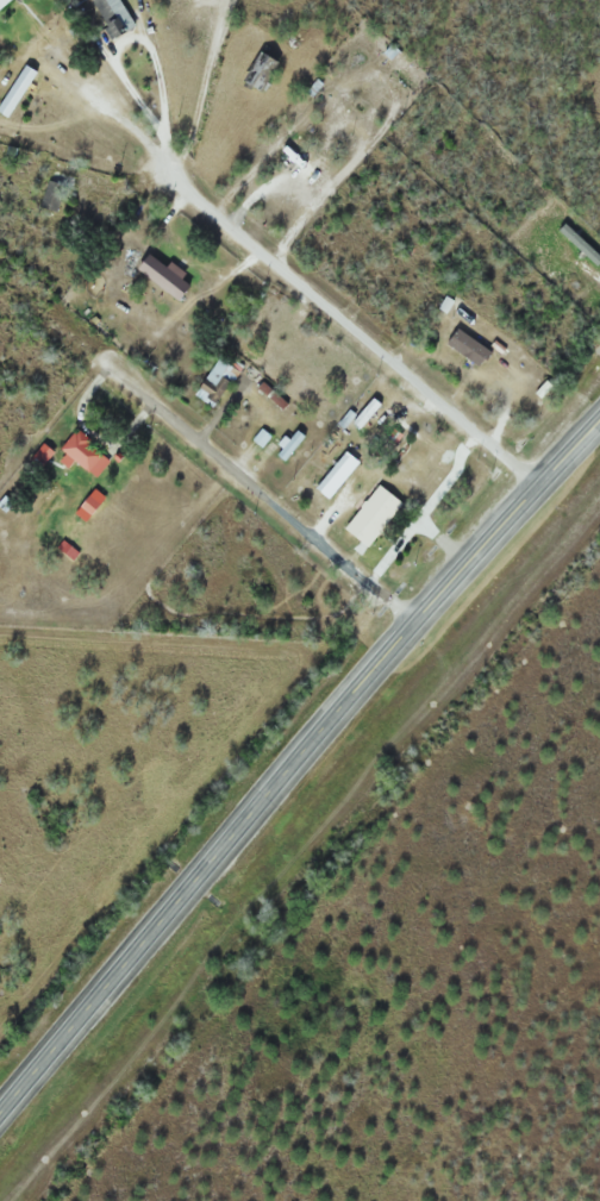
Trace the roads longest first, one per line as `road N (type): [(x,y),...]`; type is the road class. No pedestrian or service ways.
road 1 (primary): [(0,1137),(599,422)]

